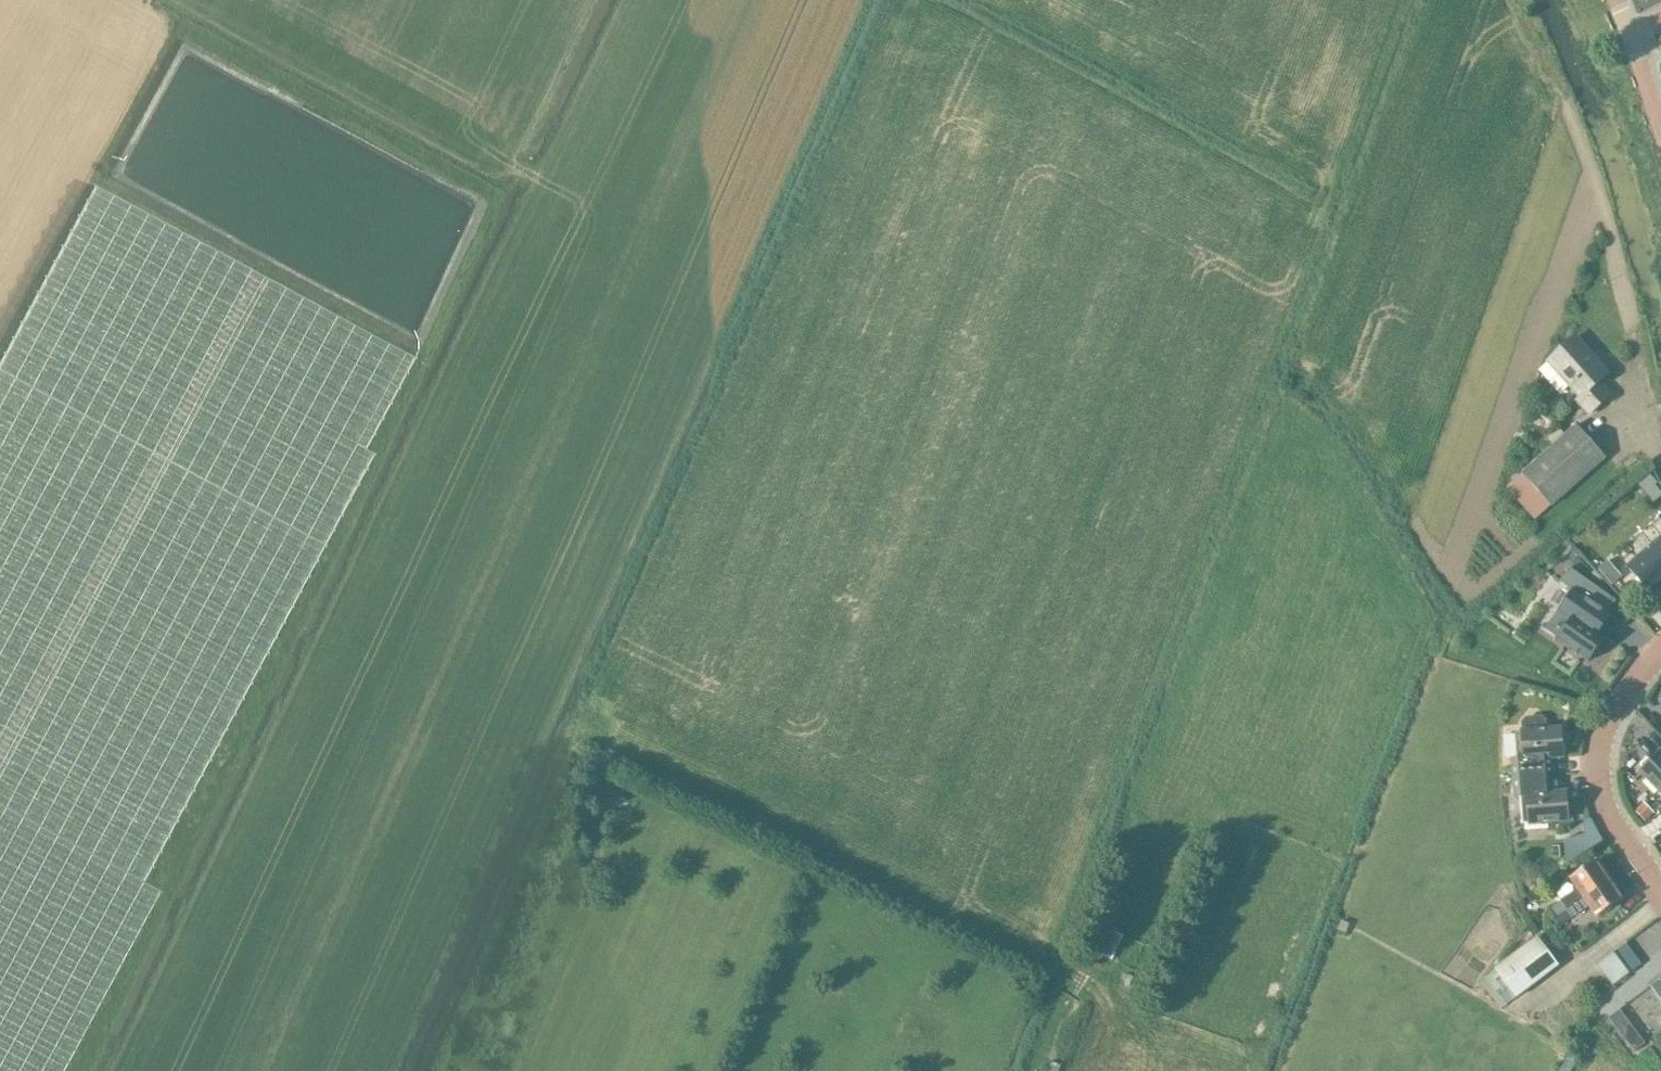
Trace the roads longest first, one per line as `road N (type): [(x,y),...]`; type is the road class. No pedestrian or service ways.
road 1 (track): [(1653,448),(1640,351),(1612,245),(1515,0)]
road 2 (residential): [(1660,891),(1606,816),(1596,779),(1608,712),(1660,652)]
road 3 (track): [(1393,0),(1316,216)]

